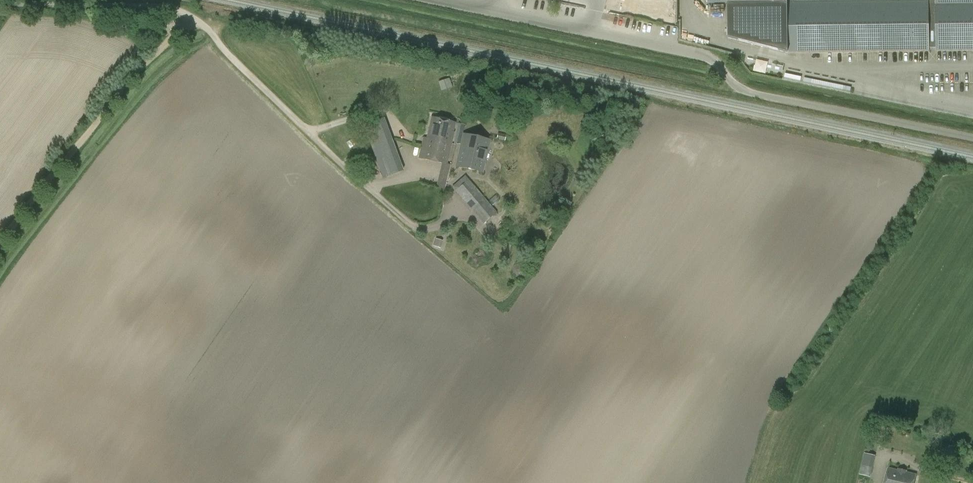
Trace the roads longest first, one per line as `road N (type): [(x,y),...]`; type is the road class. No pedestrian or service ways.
road 1 (unclassified): [(972,136),(749,92),(694,52),(451,0)]
road 2 (track): [(0,6),(168,9),(200,22),(304,126)]
road 3 (track): [(450,211),(421,229),(367,185),(415,165),(387,111),(304,126),(320,140)]
road 4 (track): [(0,241),(119,91),(155,51),(200,22)]

